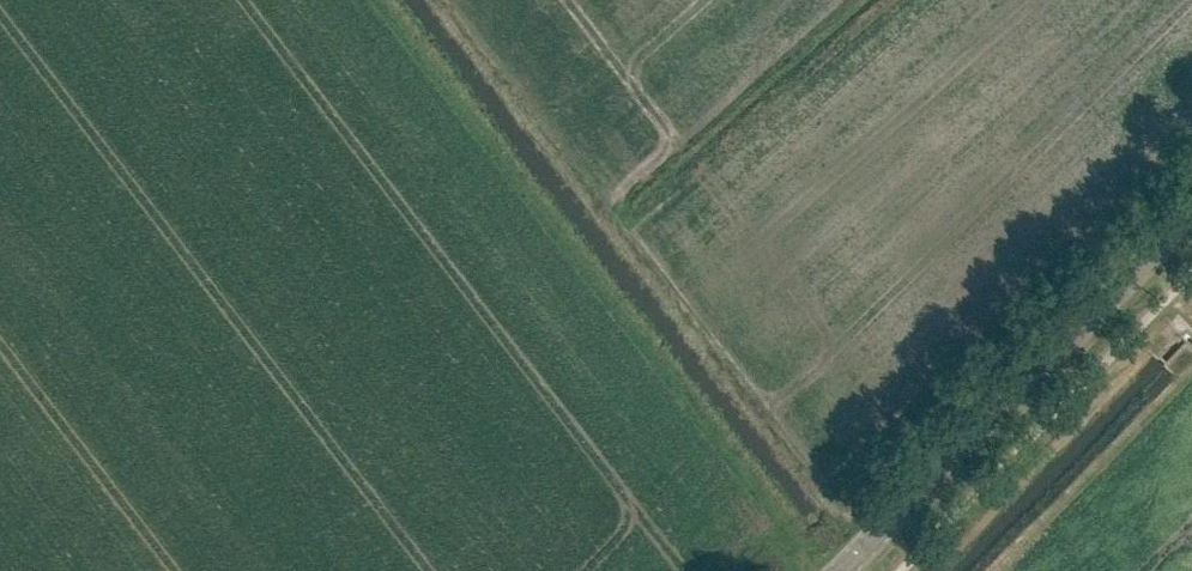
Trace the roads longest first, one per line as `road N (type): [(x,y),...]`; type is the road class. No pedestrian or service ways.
road 1 (tertiary): [(1191,204),(831,570)]

